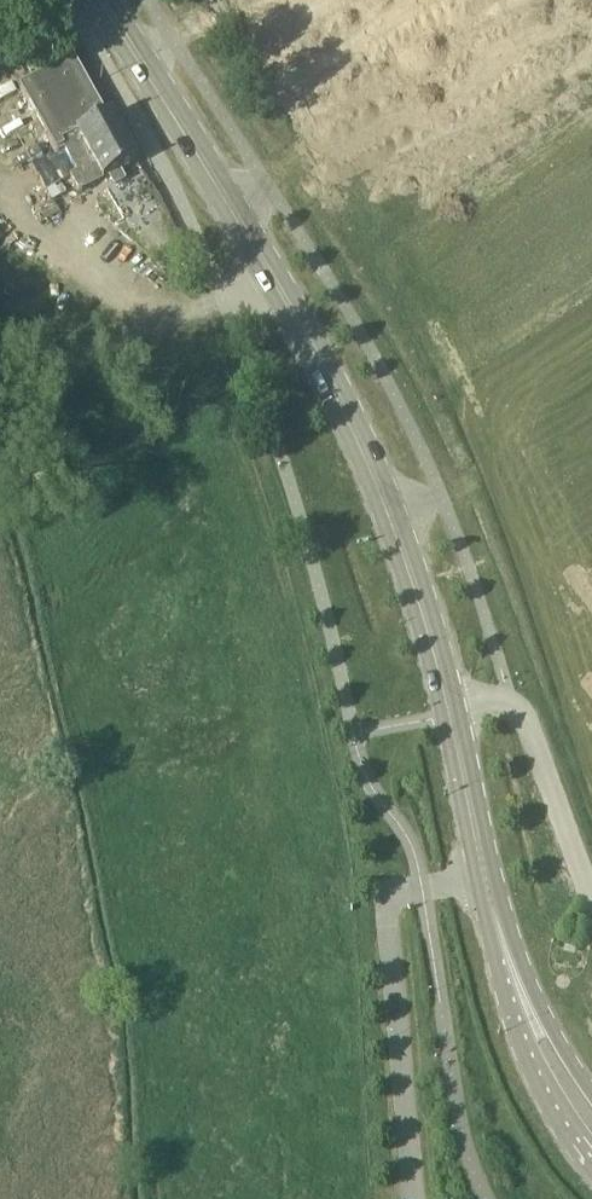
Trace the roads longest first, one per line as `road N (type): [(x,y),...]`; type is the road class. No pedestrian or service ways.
road 1 (secondary): [(449,710),(405,555),(356,432),(298,316),(100,0)]
road 2 (unknown): [(380,0),(486,137),(495,185),(340,299),(298,316)]
road 3 (secondary): [(490,900),(493,942),(527,1054),(591,1155)]
road 4 (unknown): [(591,336),(552,360),(414,377),(346,412)]
road 5 (track): [(591,904),(529,718),(508,698)]
road 6 (secondary): [(591,1093),(490,900)]
road 7 (secondary): [(490,900),(449,710)]
road 8 (unknown): [(431,232),(470,299),(490,369)]
road 9 (unknown): [(491,166),(591,68)]

